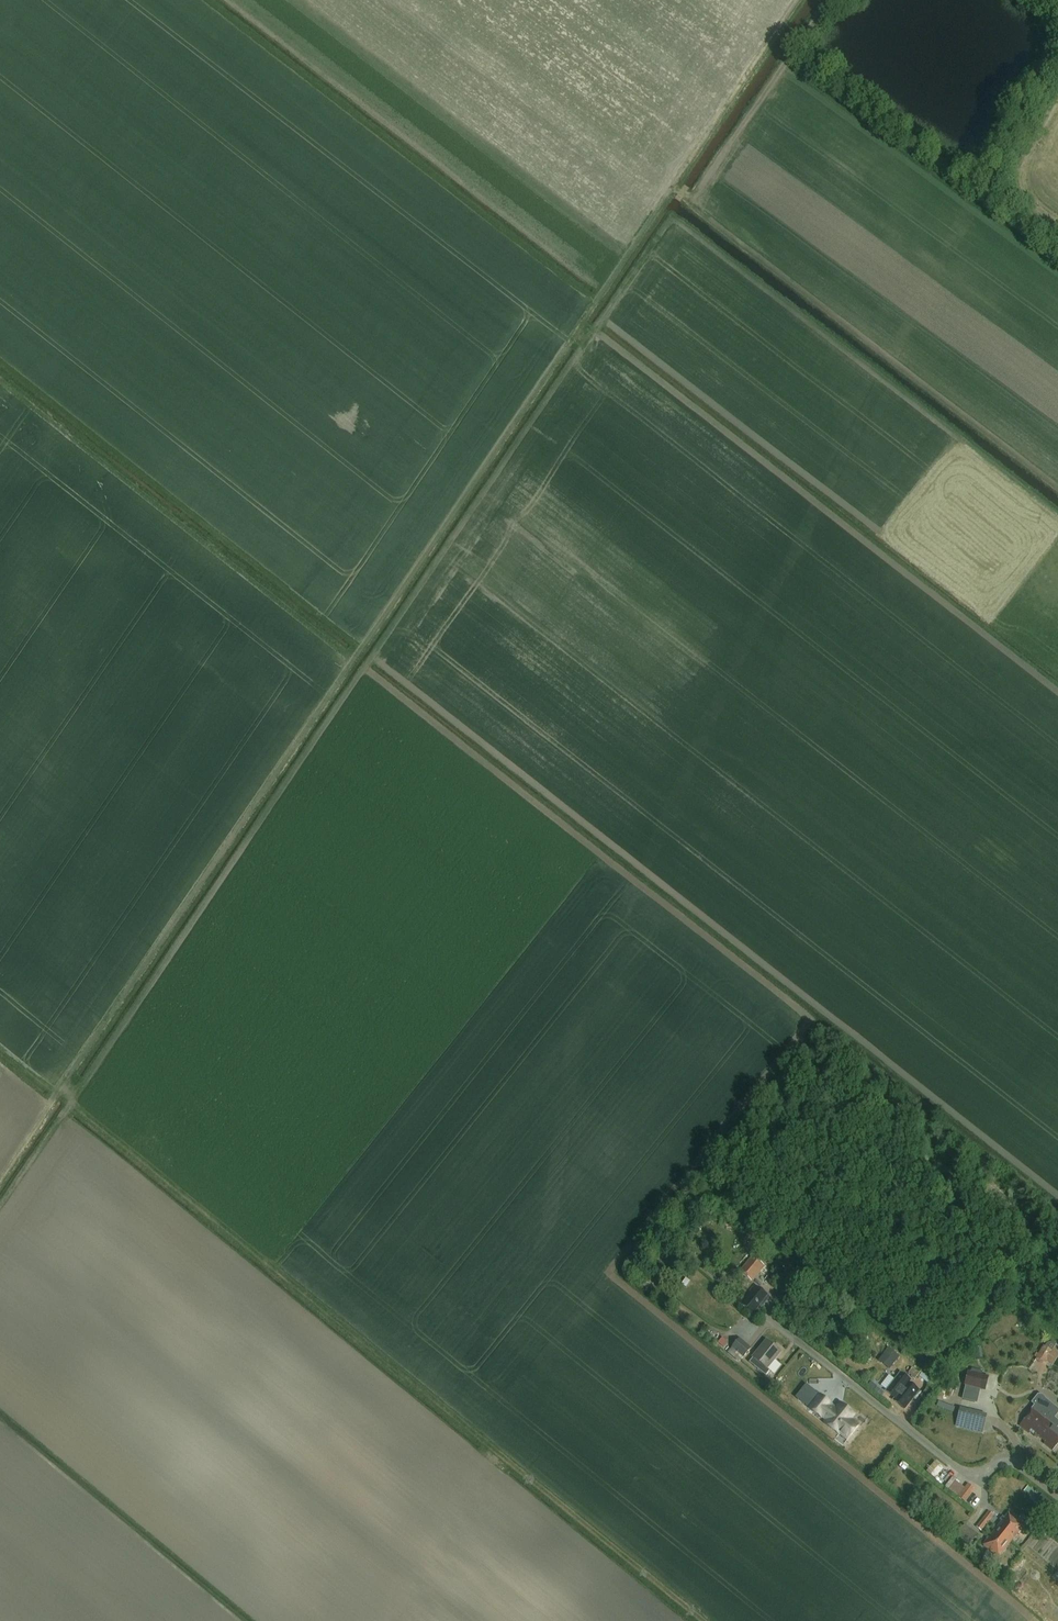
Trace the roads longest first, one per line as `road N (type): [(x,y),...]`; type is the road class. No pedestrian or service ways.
road 1 (residential): [(1057,1499),(1016,1465),(1000,1462),(979,1477),(774,1323)]

